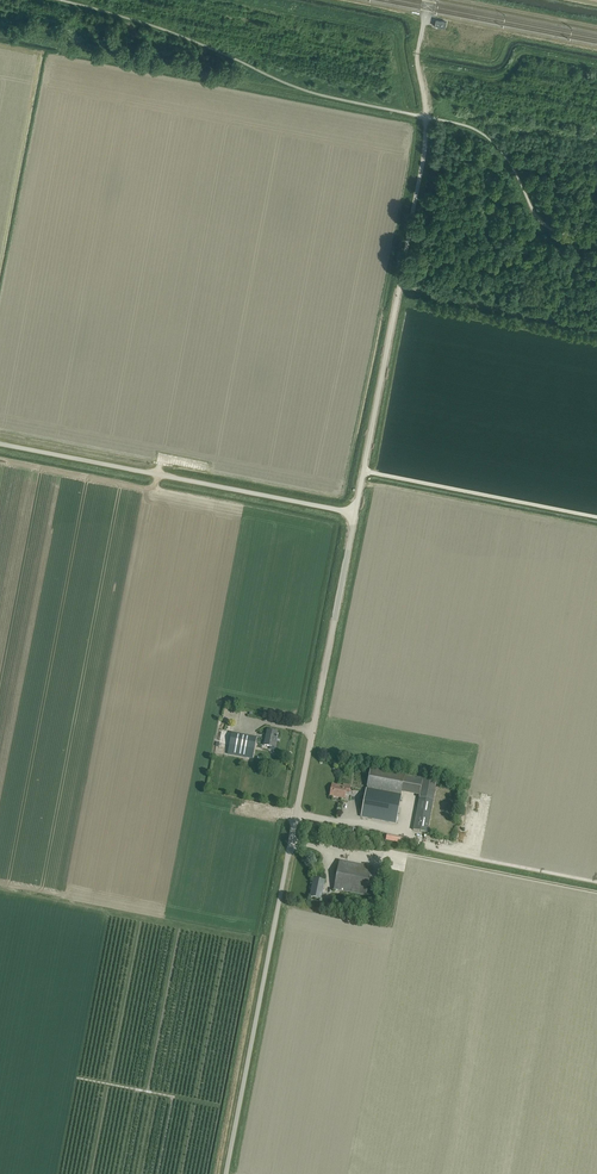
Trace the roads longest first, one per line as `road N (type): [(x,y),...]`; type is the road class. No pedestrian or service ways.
road 1 (unclassified): [(226,1173),(355,513)]
road 2 (unclassified): [(0,444),(355,513)]
road 3 (unclassified): [(363,471),(426,117)]
road 4 (unclassified): [(596,514),(363,471)]

